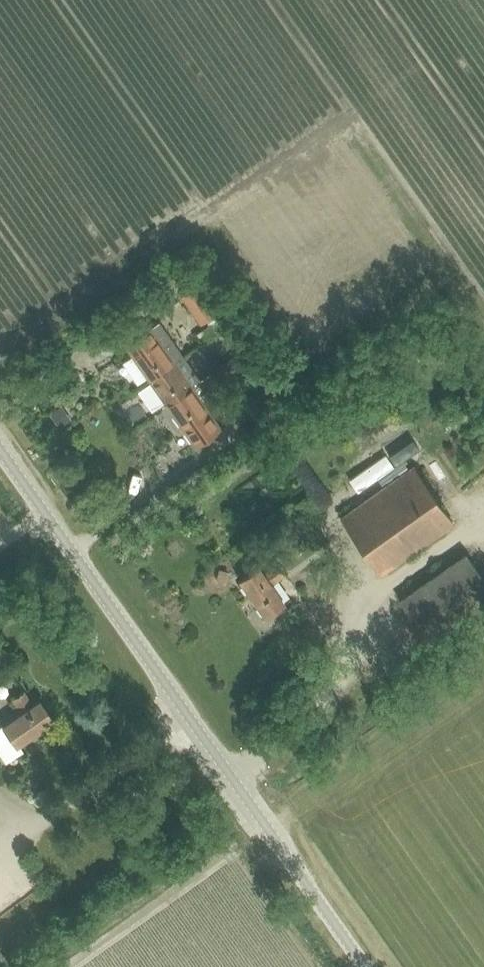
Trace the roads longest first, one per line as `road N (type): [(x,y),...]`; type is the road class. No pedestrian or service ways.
road 1 (unclassified): [(364,966),(0,451)]

